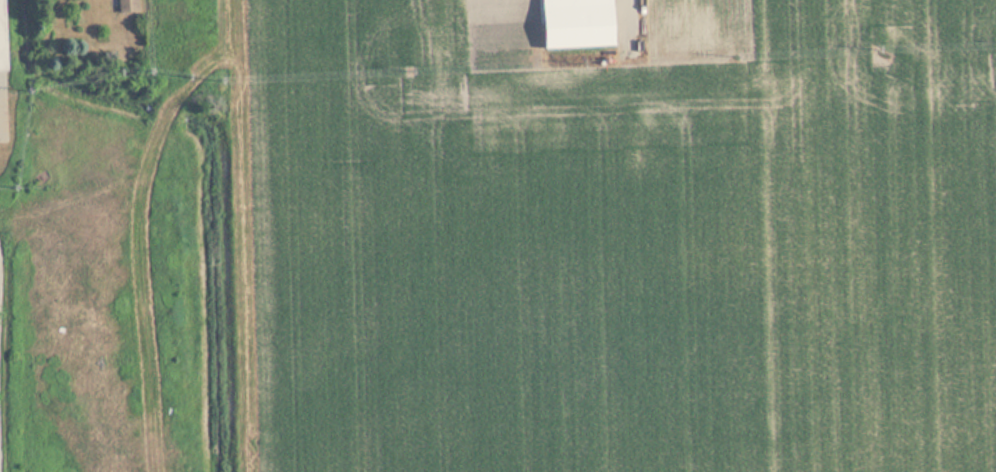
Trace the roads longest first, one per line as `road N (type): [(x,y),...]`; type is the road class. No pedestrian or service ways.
road 1 (residential): [(4,471),(8,262),(0,234)]

